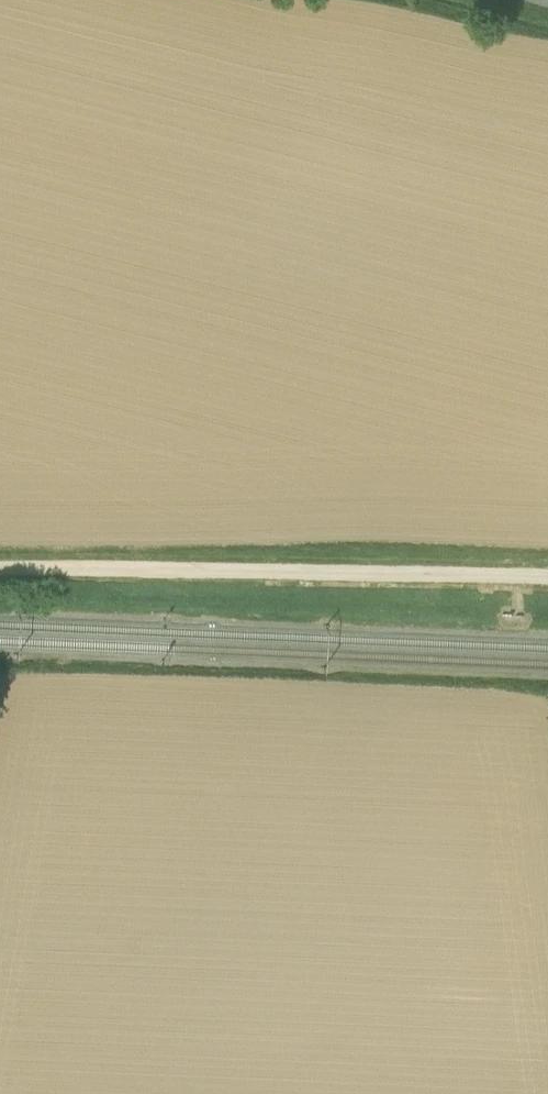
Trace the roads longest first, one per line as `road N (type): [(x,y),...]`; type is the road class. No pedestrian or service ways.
road 1 (track): [(0,571),(547,578)]

